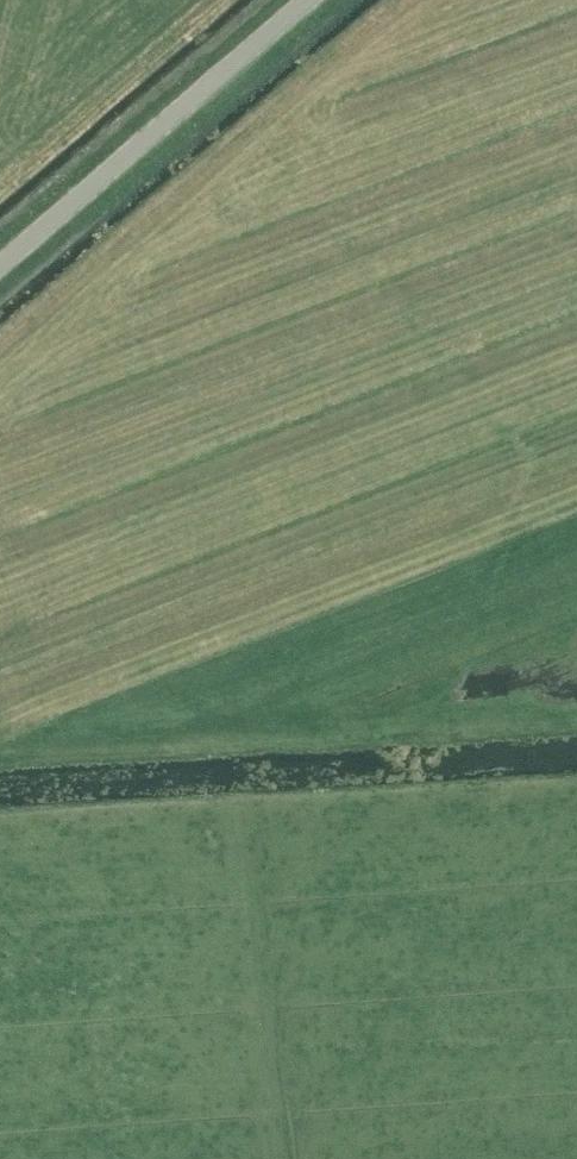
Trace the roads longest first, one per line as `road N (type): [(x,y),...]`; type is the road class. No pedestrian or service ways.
road 1 (tertiary): [(0,265),(308,0)]

